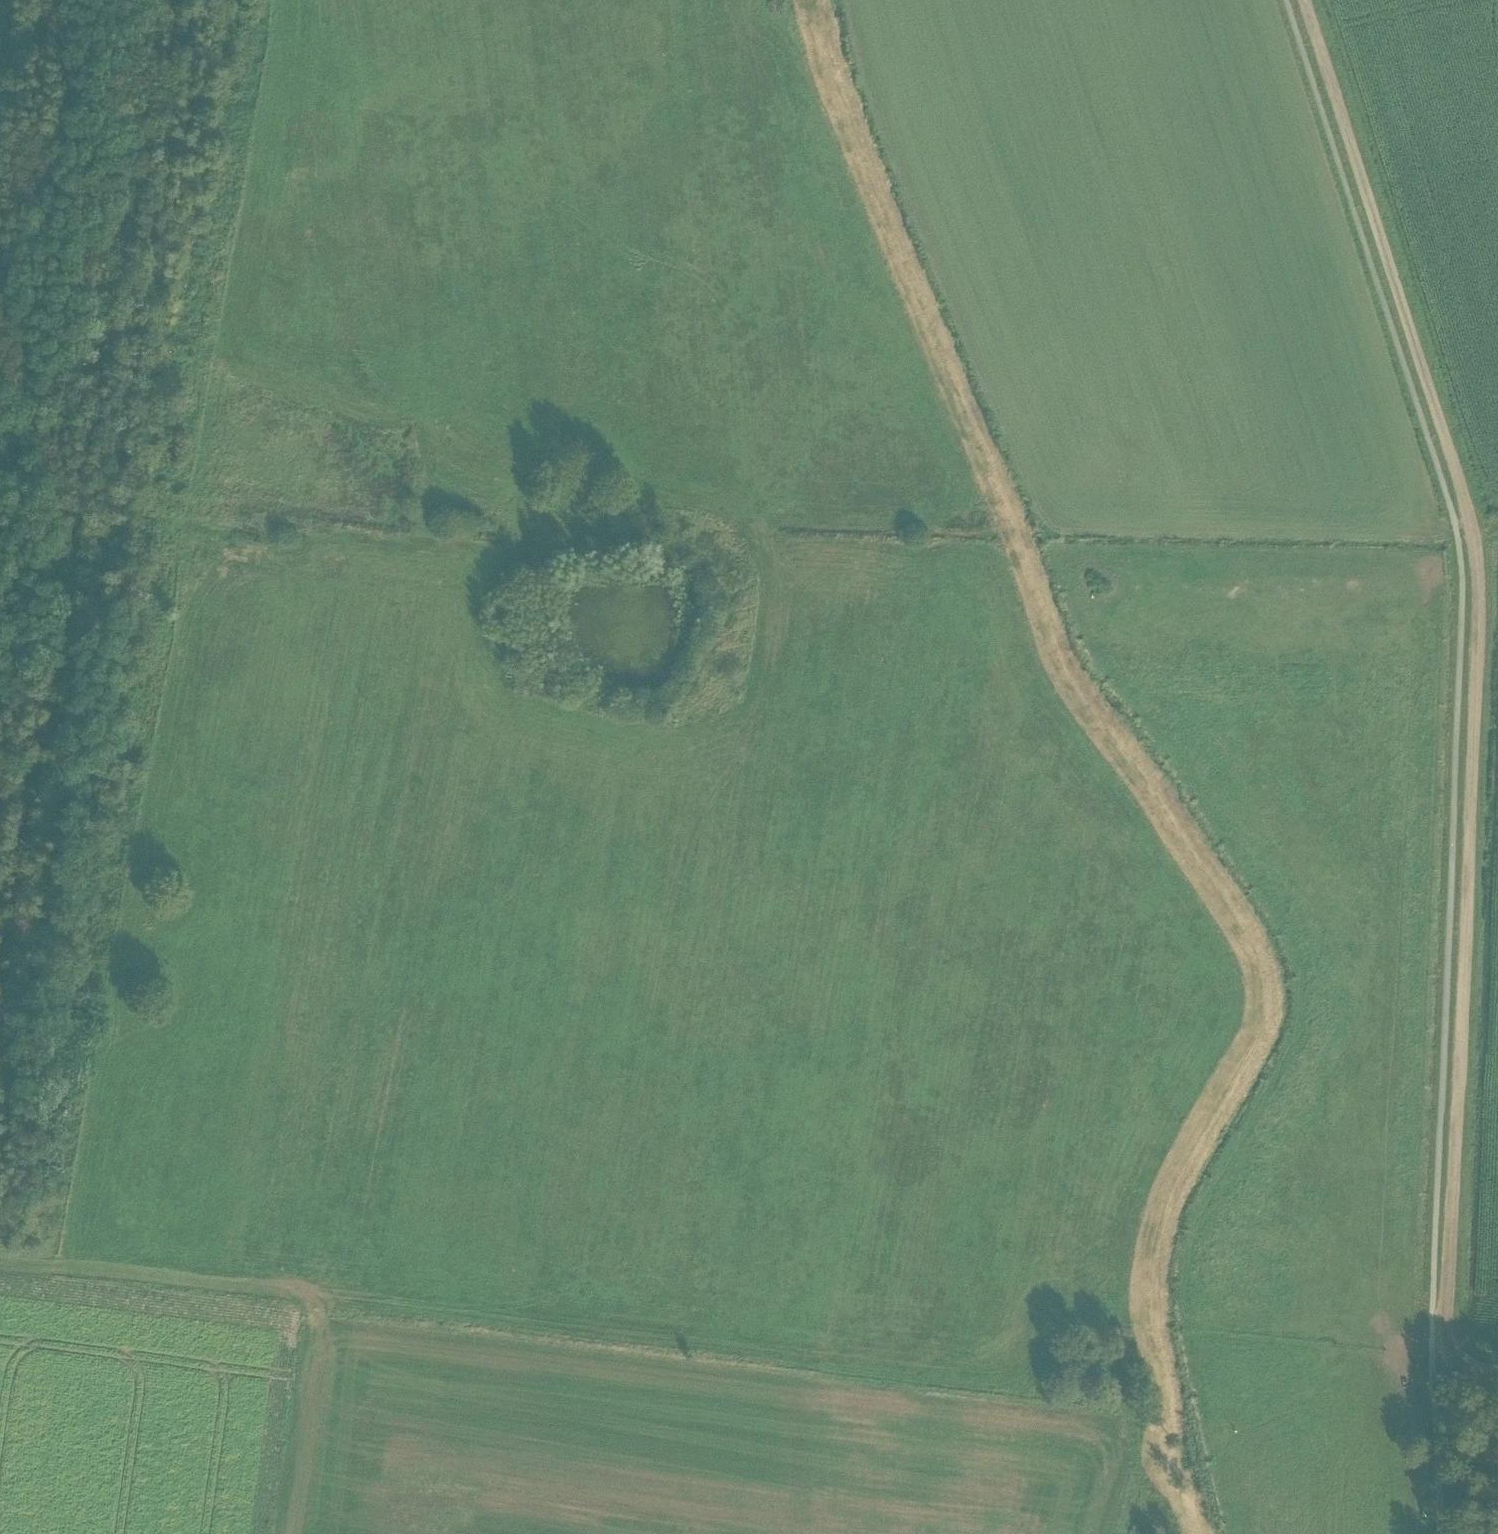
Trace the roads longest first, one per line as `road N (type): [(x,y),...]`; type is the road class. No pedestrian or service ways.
road 1 (track): [(1302,0),(1478,554),(1446,1338),(1454,1361),(1497,1371)]

